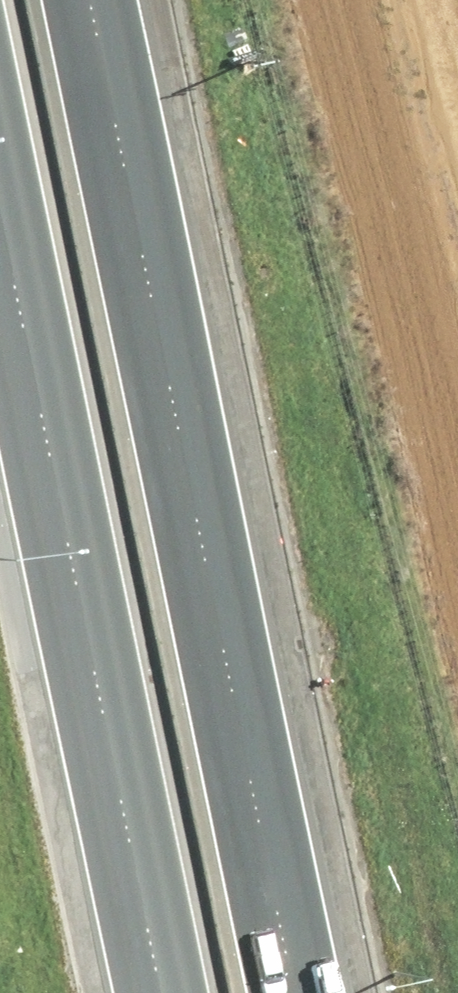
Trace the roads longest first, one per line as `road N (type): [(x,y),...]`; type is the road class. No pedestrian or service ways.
road 1 (motorway): [(80,0),(302,992)]
road 2 (motorway): [(155,992),(0,271)]

